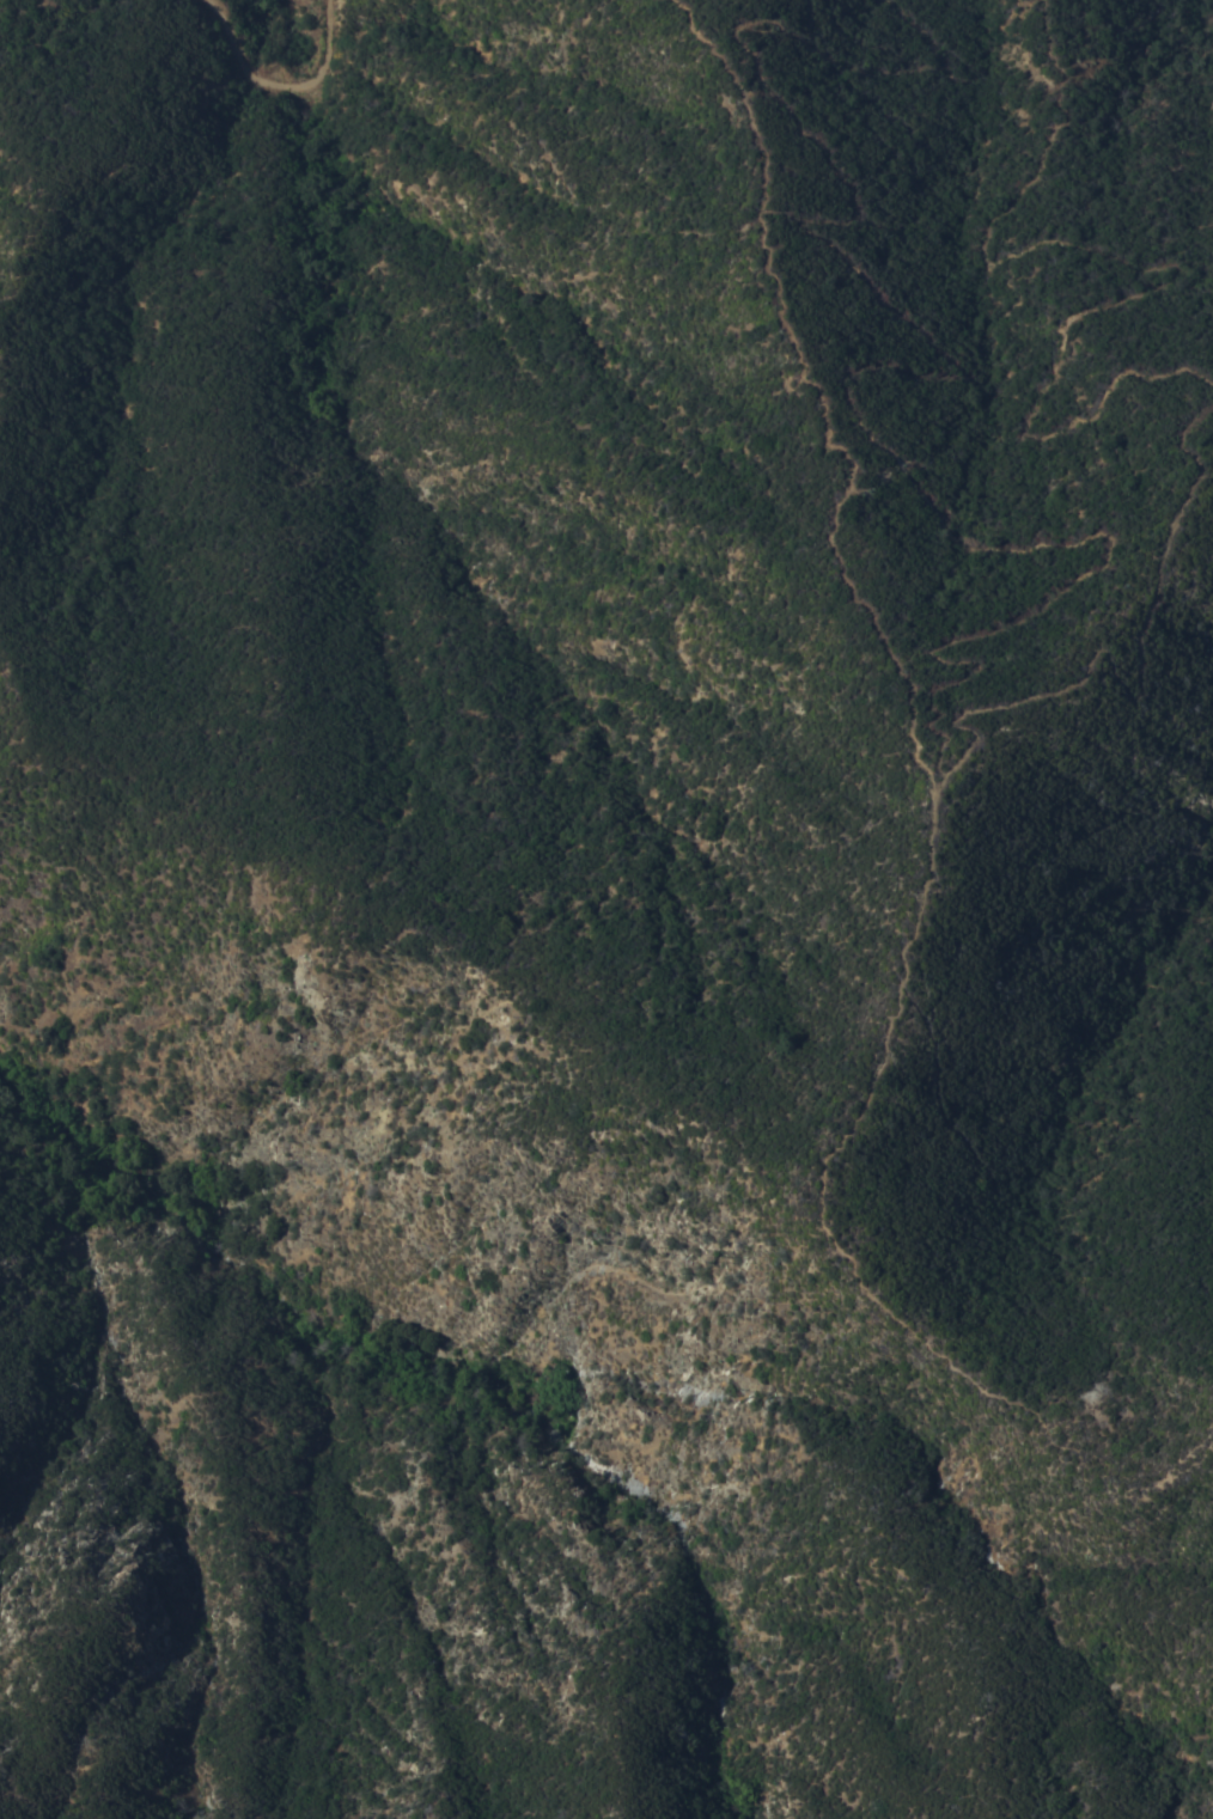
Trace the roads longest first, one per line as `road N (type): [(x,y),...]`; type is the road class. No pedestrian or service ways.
road 1 (track): [(208,0),(244,63),(281,84),(319,69),(331,0)]

